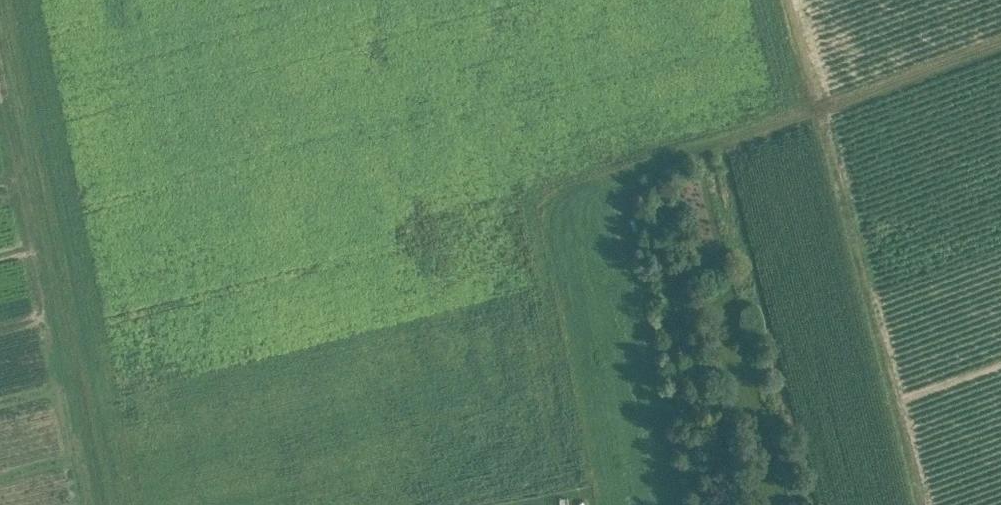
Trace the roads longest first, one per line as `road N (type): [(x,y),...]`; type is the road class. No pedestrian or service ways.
road 1 (track): [(616,174),(1000,42)]

